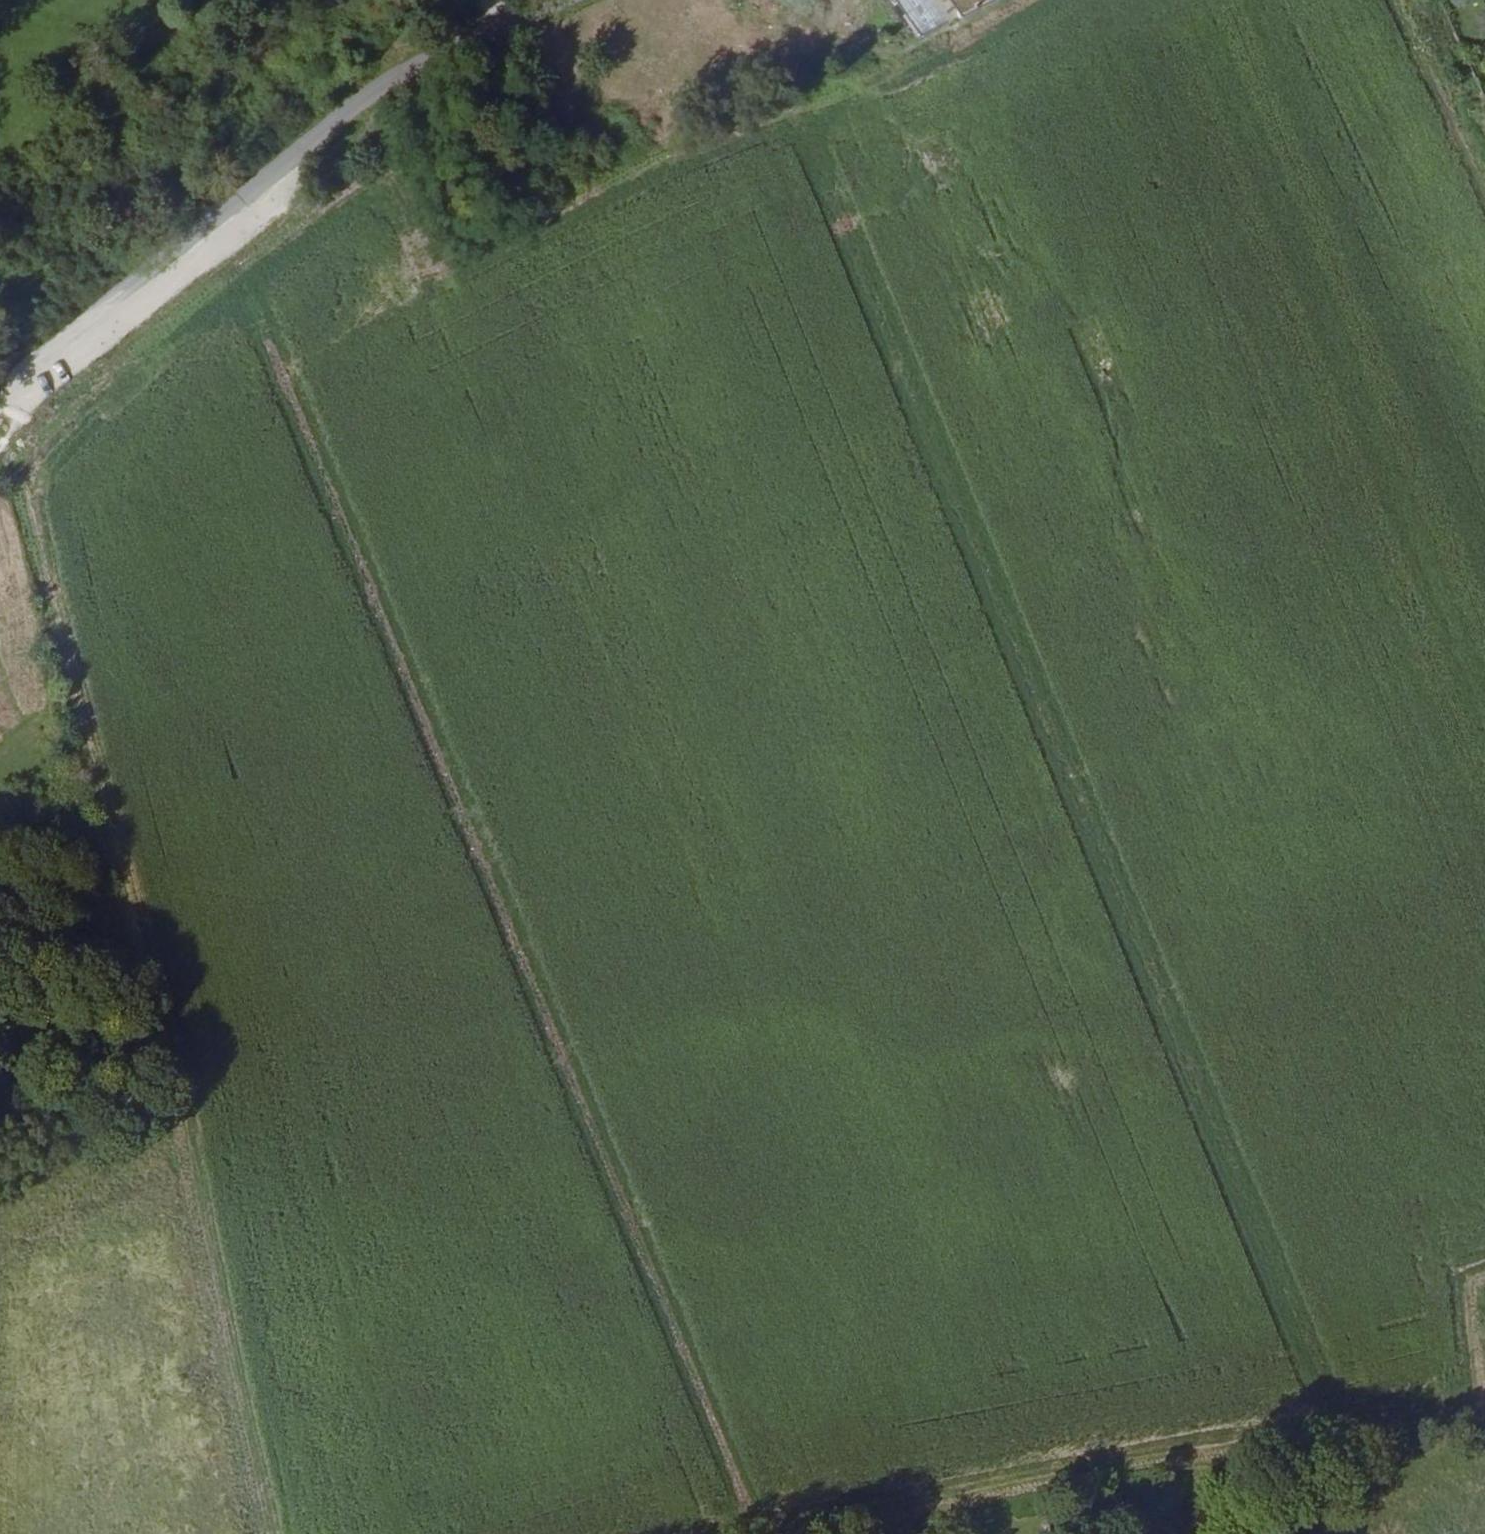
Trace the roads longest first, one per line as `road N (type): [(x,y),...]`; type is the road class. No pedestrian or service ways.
road 1 (unclassified): [(0,401),(162,258),(386,86),(555,0)]
road 2 (track): [(0,449),(54,391),(333,183),(373,126),(386,86)]

